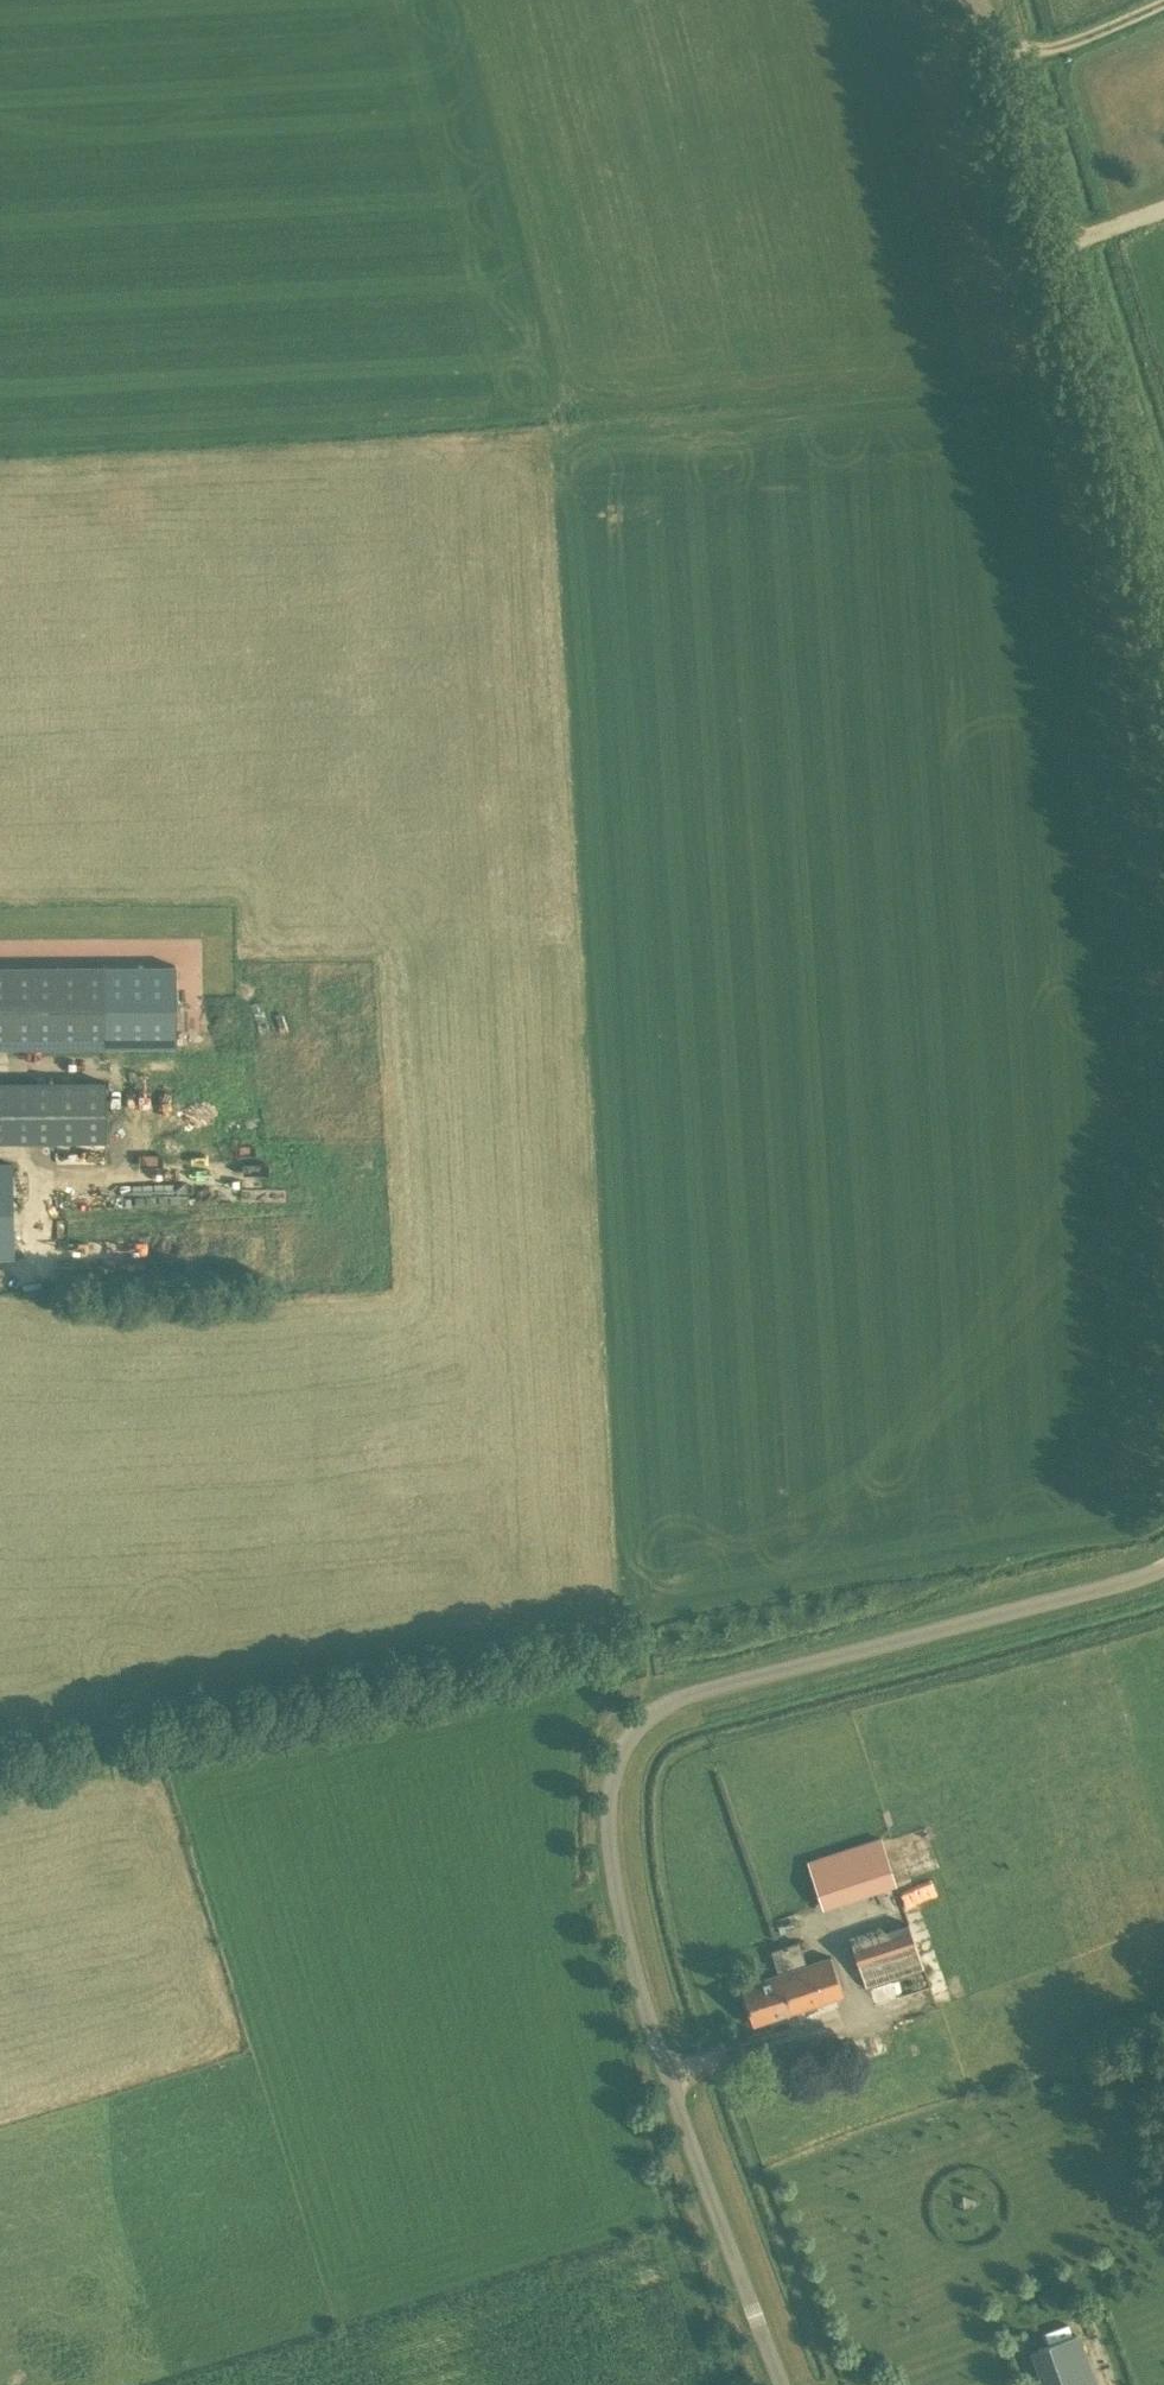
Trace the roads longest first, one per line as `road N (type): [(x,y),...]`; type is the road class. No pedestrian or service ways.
road 1 (unclassified): [(766,2384),(663,2089),(615,1890),(606,1808),(628,1730),(689,1694),(1163,1566)]
road 2 (unclassified): [(1163,576),(996,23),(975,0)]

